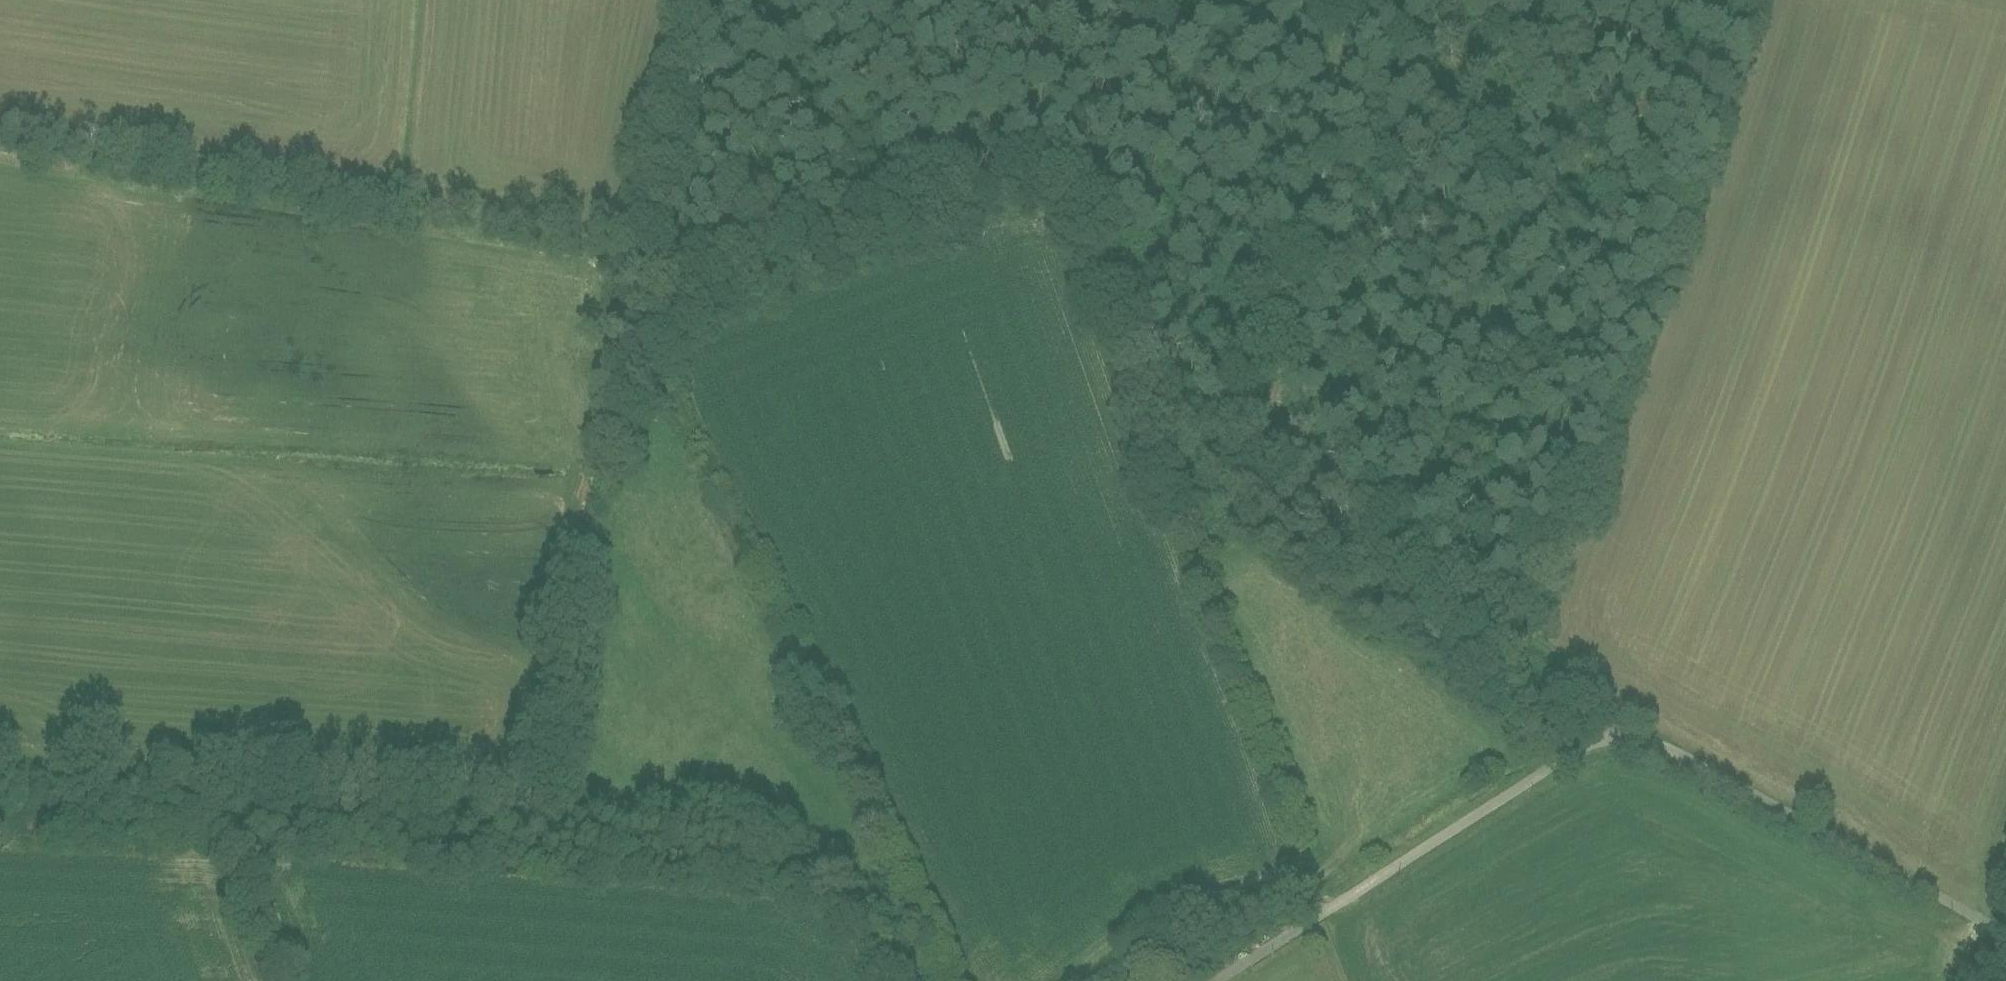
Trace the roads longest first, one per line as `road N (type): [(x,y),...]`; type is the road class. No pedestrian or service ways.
road 1 (track): [(1612,736),(1588,695),(1275,457),(1264,435),(1318,229),(1357,0)]
road 2 (residential): [(2005,935),(1657,744),(1612,736),(1223,980)]

